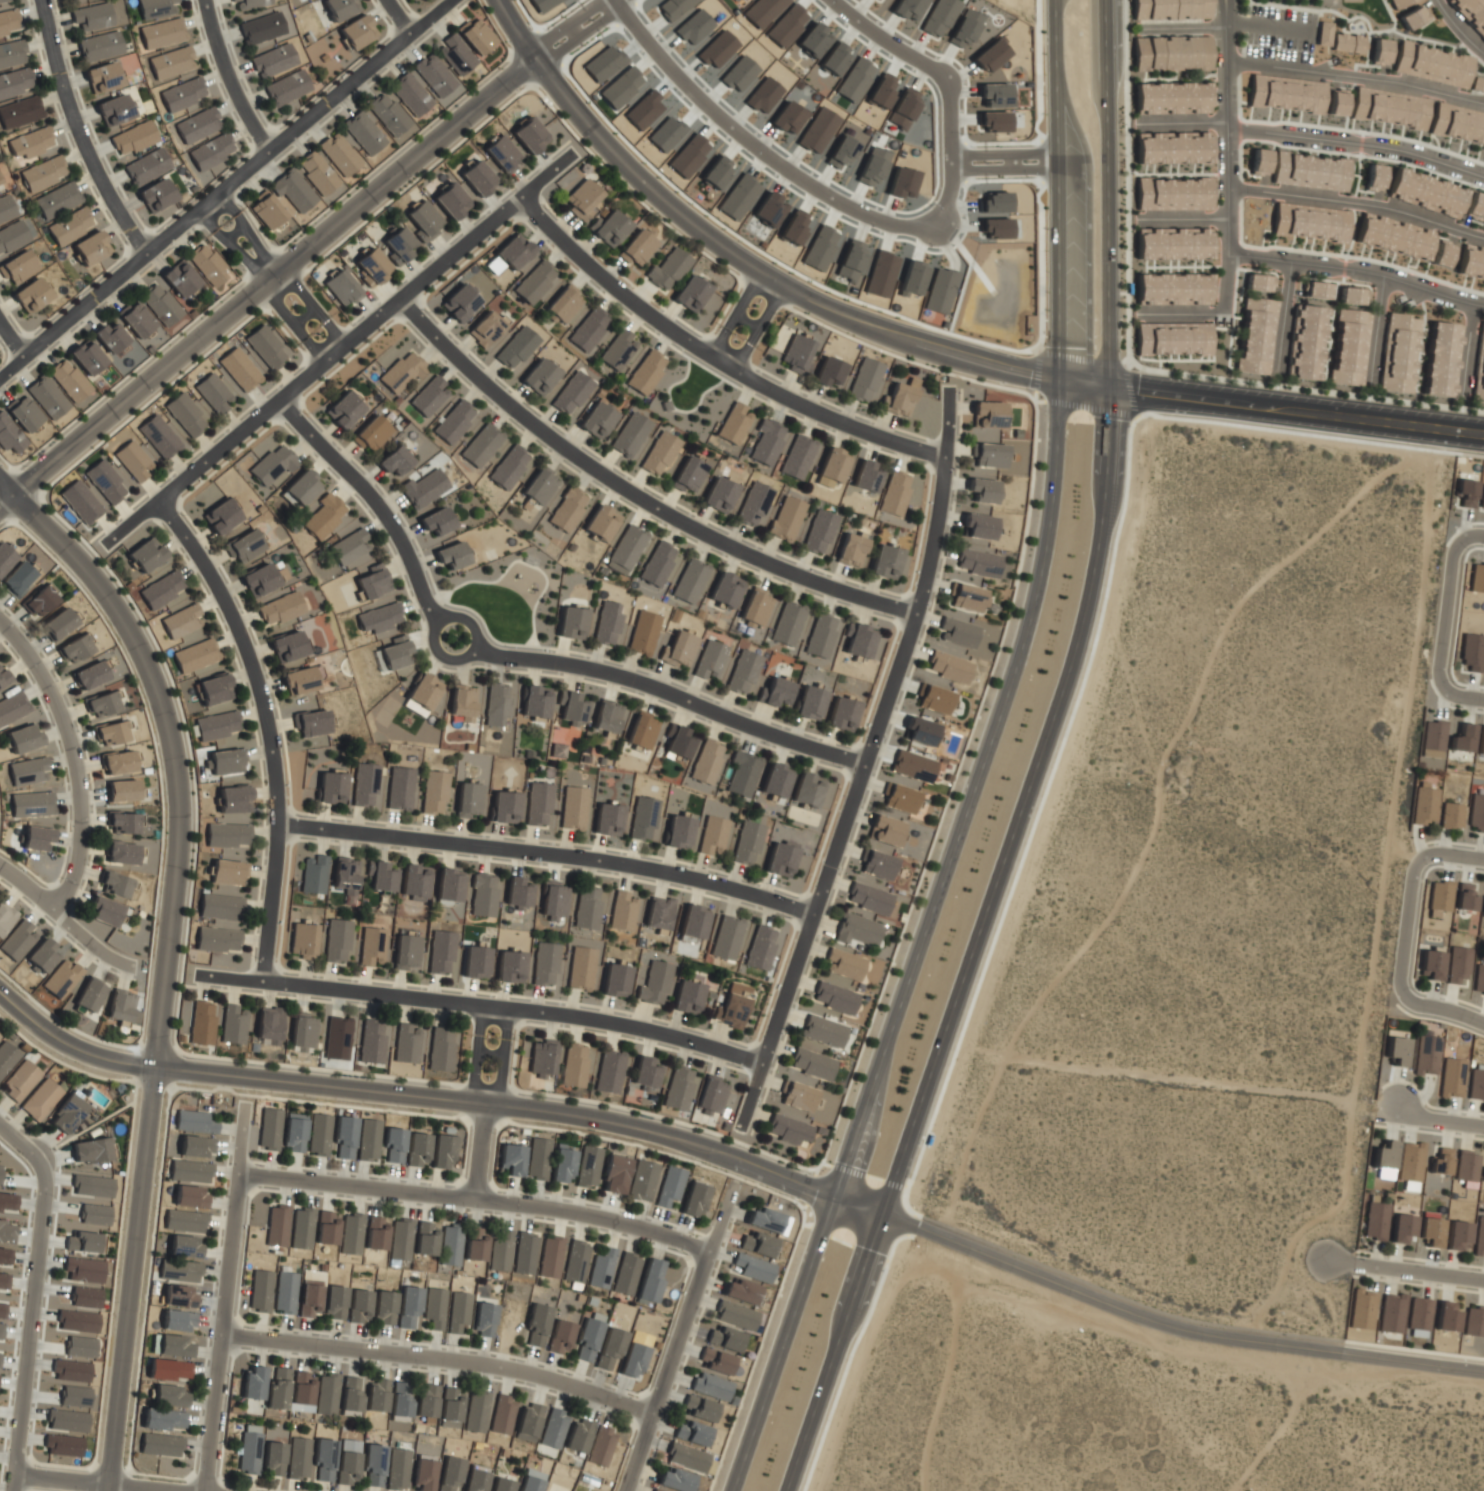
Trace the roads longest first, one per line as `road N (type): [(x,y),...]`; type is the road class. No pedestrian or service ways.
road 1 (tertiary): [(0,485),(80,562),(134,637),(163,709),(177,780),(177,863),(110,1490)]
road 2 (secondary): [(1039,595),(729,1490)]
road 3 (tertiary): [(837,1196),(717,1149),(601,1118),(97,1055),(40,1028),(0,993)]
road 4 (secondary): [(885,1214),(1065,697),(1092,597),(1105,539),(1108,386)]
road 5 (residential): [(742,1128),(929,572),(950,389)]
road 6 (residential): [(0,504),(537,59)]
road 7 (tertiary): [(500,0),(557,86),(624,162),(746,261),(899,335),(1055,378)]
road 8 (tertiary): [(837,1196),(1178,1324),(1483,1370)]
road 9 (residential): [(103,546),(574,153)]
road 10 (residential): [(401,300),(494,391),(619,485),(780,567),(917,613)]
road 11 (residential): [(0,376),(453,0)]
road 12 (residential): [(195,974),(552,1012),(683,1037),(765,1063)]
road 13 (residential): [(277,823),(647,866),(815,915)]
road 14 (residential): [(158,502),(232,614),(269,726),(277,823),(262,981)]
road 15 (residential): [(523,199),(634,302),(733,370),(857,428),(947,458)]
road 16 (residential): [(239,1173),(538,1205),(712,1250)]
road 17 (residential): [(224,1335),(488,1363),(654,1414)]
road 18 (residential): [(473,648),(631,677),(866,764)]
road 19 (residential): [(617,0),(742,138),(843,205),(883,221),(932,218)]
road 20 (residential): [(245,1106),(205,1490)]
road 21 (secondary): [(1108,386),(1105,0)]
road 22 (secondary): [(1054,0),(1055,378)]
road 23 (tertiary): [(1483,430),(1108,386)]
road 24 (residential): [(8,1490),(40,1189),(35,1155)]
road 25 (residential): [(733,1192),(627,1490)]
road 26 (residential): [(0,624),(40,679),(72,769),(76,841),(69,878),(49,907)]
road 27 (residential): [(1230,0),(1227,306)]
road 28 (secondary): [(788,1490),(885,1214)]
road 29 (residential): [(143,253),(80,140),(39,0)]
road 30 (residential): [(280,401),(383,509),(440,621)]
road 31 (residential): [(1483,175),(1385,147),(1230,130)]
road 32 (residential): [(1483,303),(1386,276),(1230,257)]
road 33 (residential): [(1230,65),(1389,80),(1483,102)]
road 34 (secondary): [(1055,378),(1039,595)]
road 35 (residential): [(208,201),(337,354)]
road 36 (residential): [(1459,698),(1444,668),(1446,632),(1455,566),(1480,538)]
road 37 (residential): [(177,1490),(10,1473)]
road 38 (residential): [(0,867),(92,946),(131,967)]
road 39 (residential): [(207,0),(229,75),(271,149)]
road 40 (residential): [(1442,854),(1415,872),(1403,962),(1410,1000)]
road 41 (tertiary): [(881,1065),(859,1180),(885,1214)]
road 42 (residential): [(1328,1262),(1483,1280)]
road 43 (residential): [(932,218),(946,201),(949,168),(944,78)]
road 44 (residential): [(944,78),(836,0)]
road 45 (residential): [(467,621),(453,616),(435,626),(432,640),(443,657),(473,648),(467,621)]

